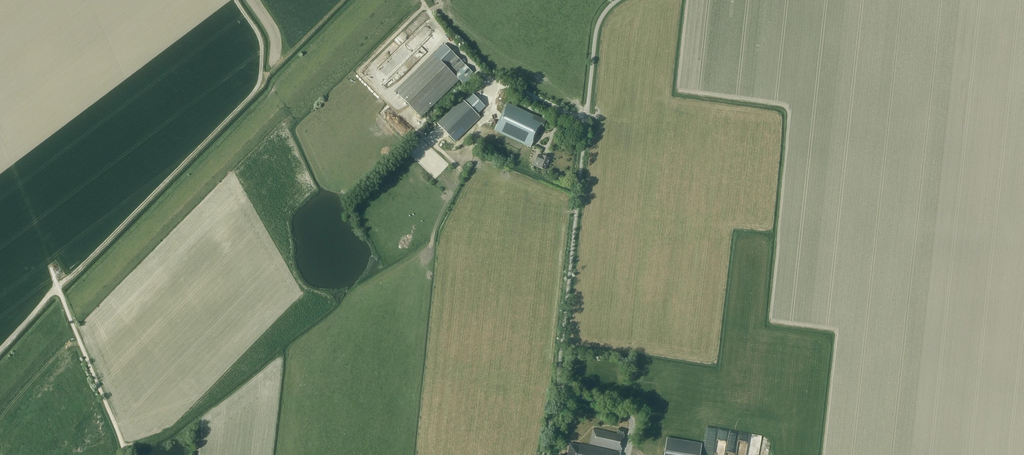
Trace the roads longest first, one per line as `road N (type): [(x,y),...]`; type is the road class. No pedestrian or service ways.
road 1 (unclassified): [(618,0),(595,34),(558,365),(564,390),(627,412),(626,454)]
road 2 (track): [(124,454),(0,140)]

